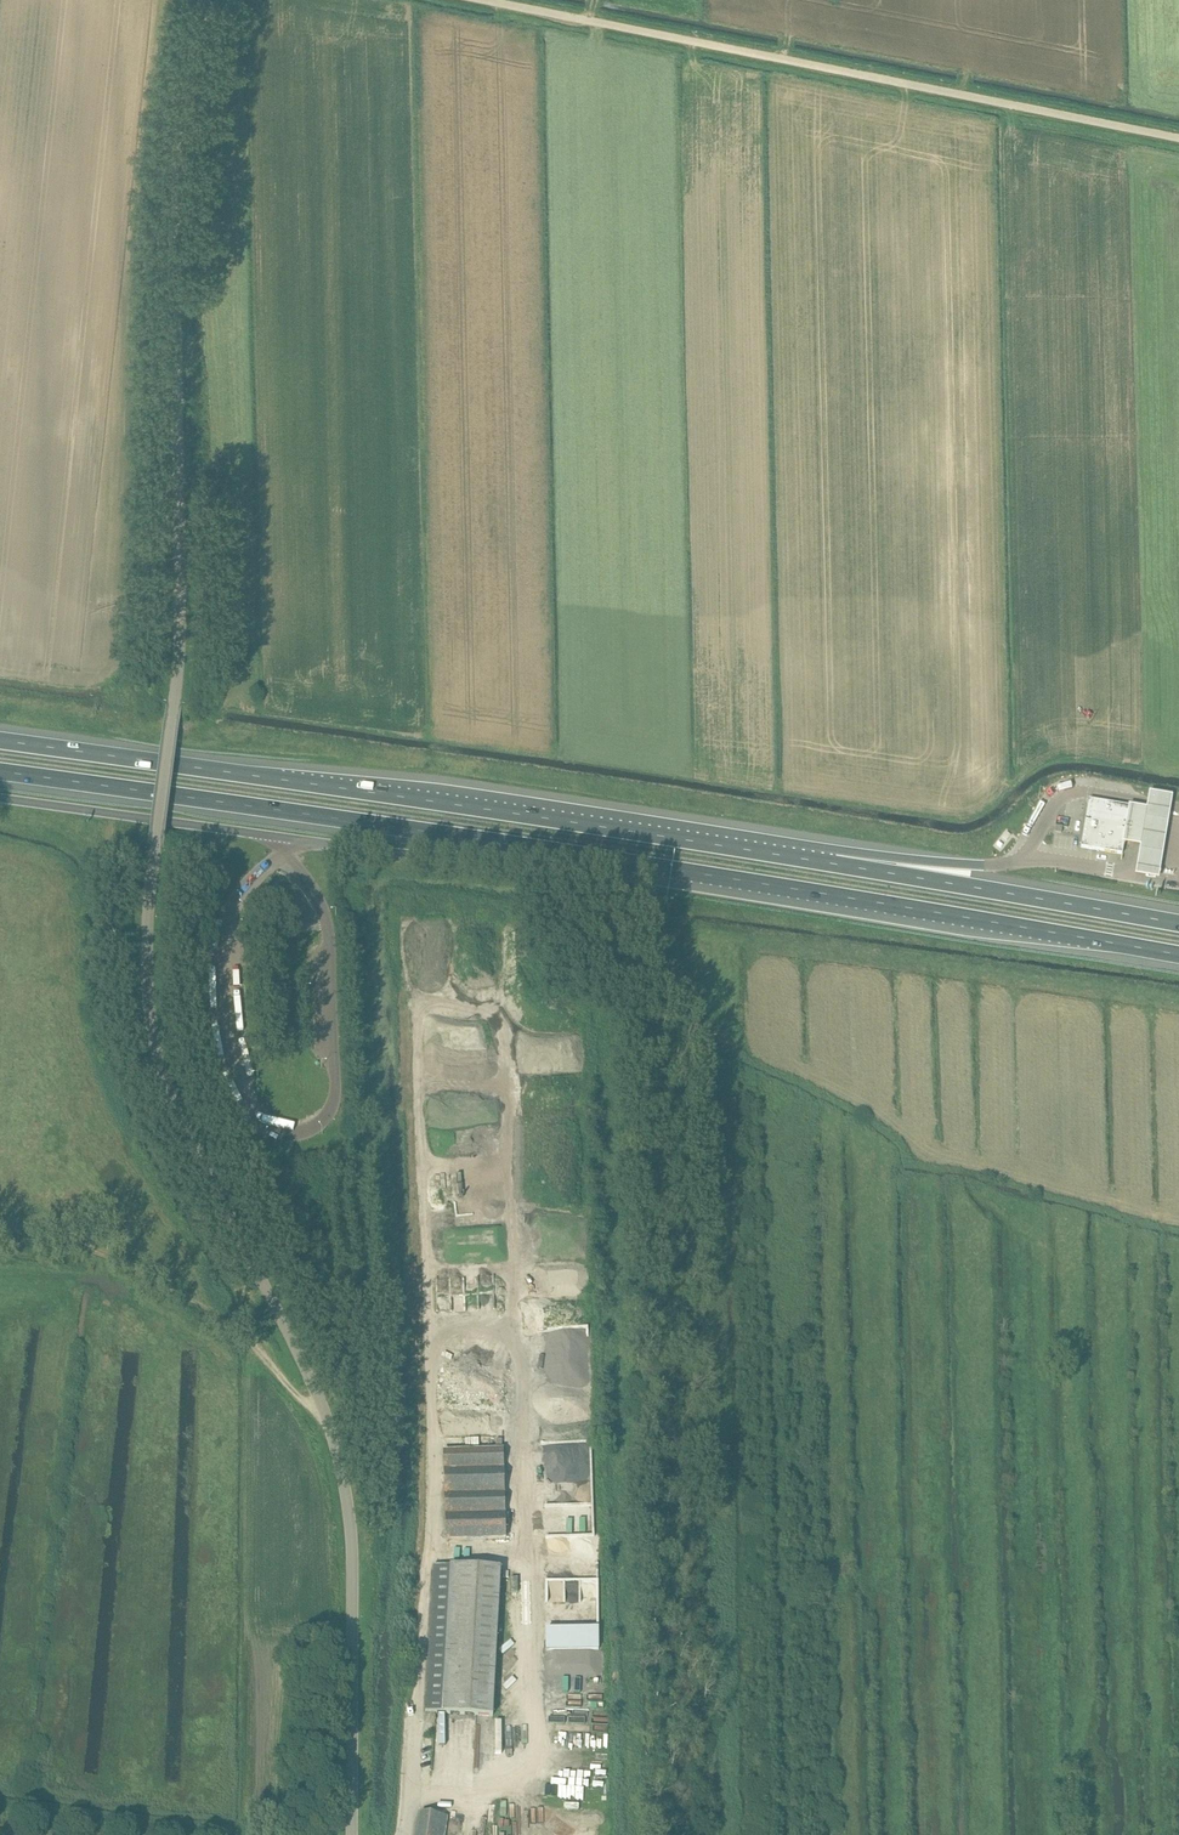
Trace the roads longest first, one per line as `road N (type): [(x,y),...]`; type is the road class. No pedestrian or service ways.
road 1 (unclassified): [(352,1834),(353,1583),(341,1468),(302,1362),(170,1091),(151,1016),(151,887),(179,660),(174,198),(204,0)]
road 2 (motorway): [(834,863),(0,740)]
road 3 (unclassified): [(1178,138),(485,0)]
road 4 (motorway): [(585,855),(1178,954)]
road 5 (motorway): [(0,770),(585,855)]
road 6 (track): [(0,1237),(69,1243),(150,1275),(233,1331),(329,1425)]
road 7 (motorway): [(1178,922),(834,863)]
road 8 (motorway): [(313,840),(455,856),(585,855)]
road 9 (motorway): [(984,865),(834,863)]

